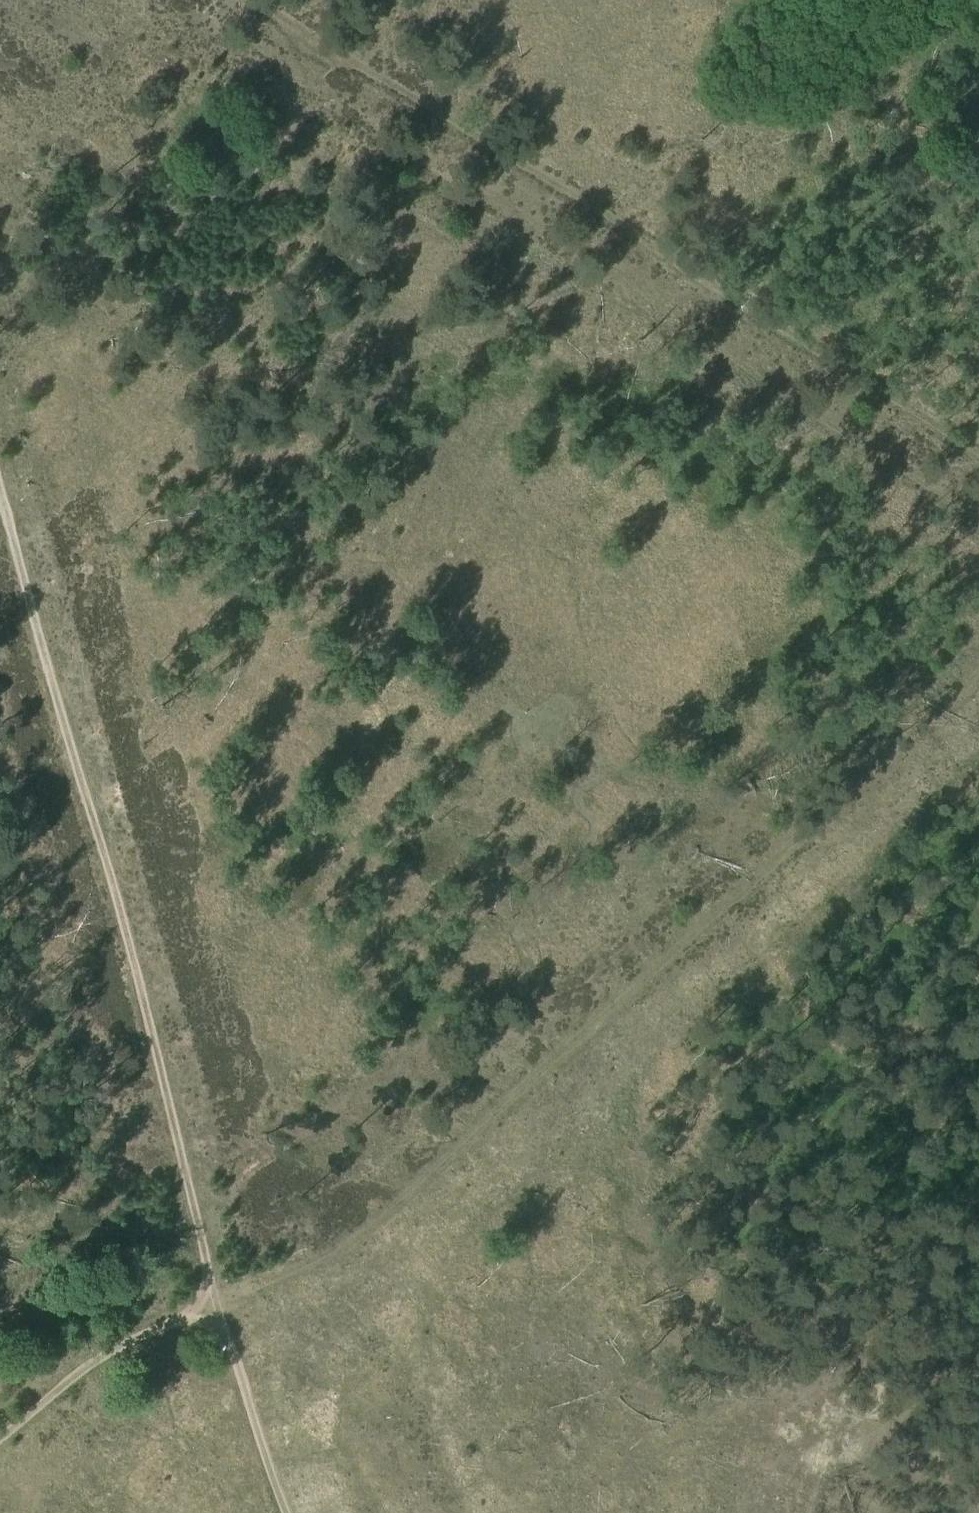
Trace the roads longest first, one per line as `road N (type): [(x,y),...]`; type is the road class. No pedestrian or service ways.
road 1 (track): [(0,488),(132,930),(142,993),(218,1249),(222,1303),(310,1512)]
road 2 (track): [(0,1436),(78,1366),(271,1278)]

